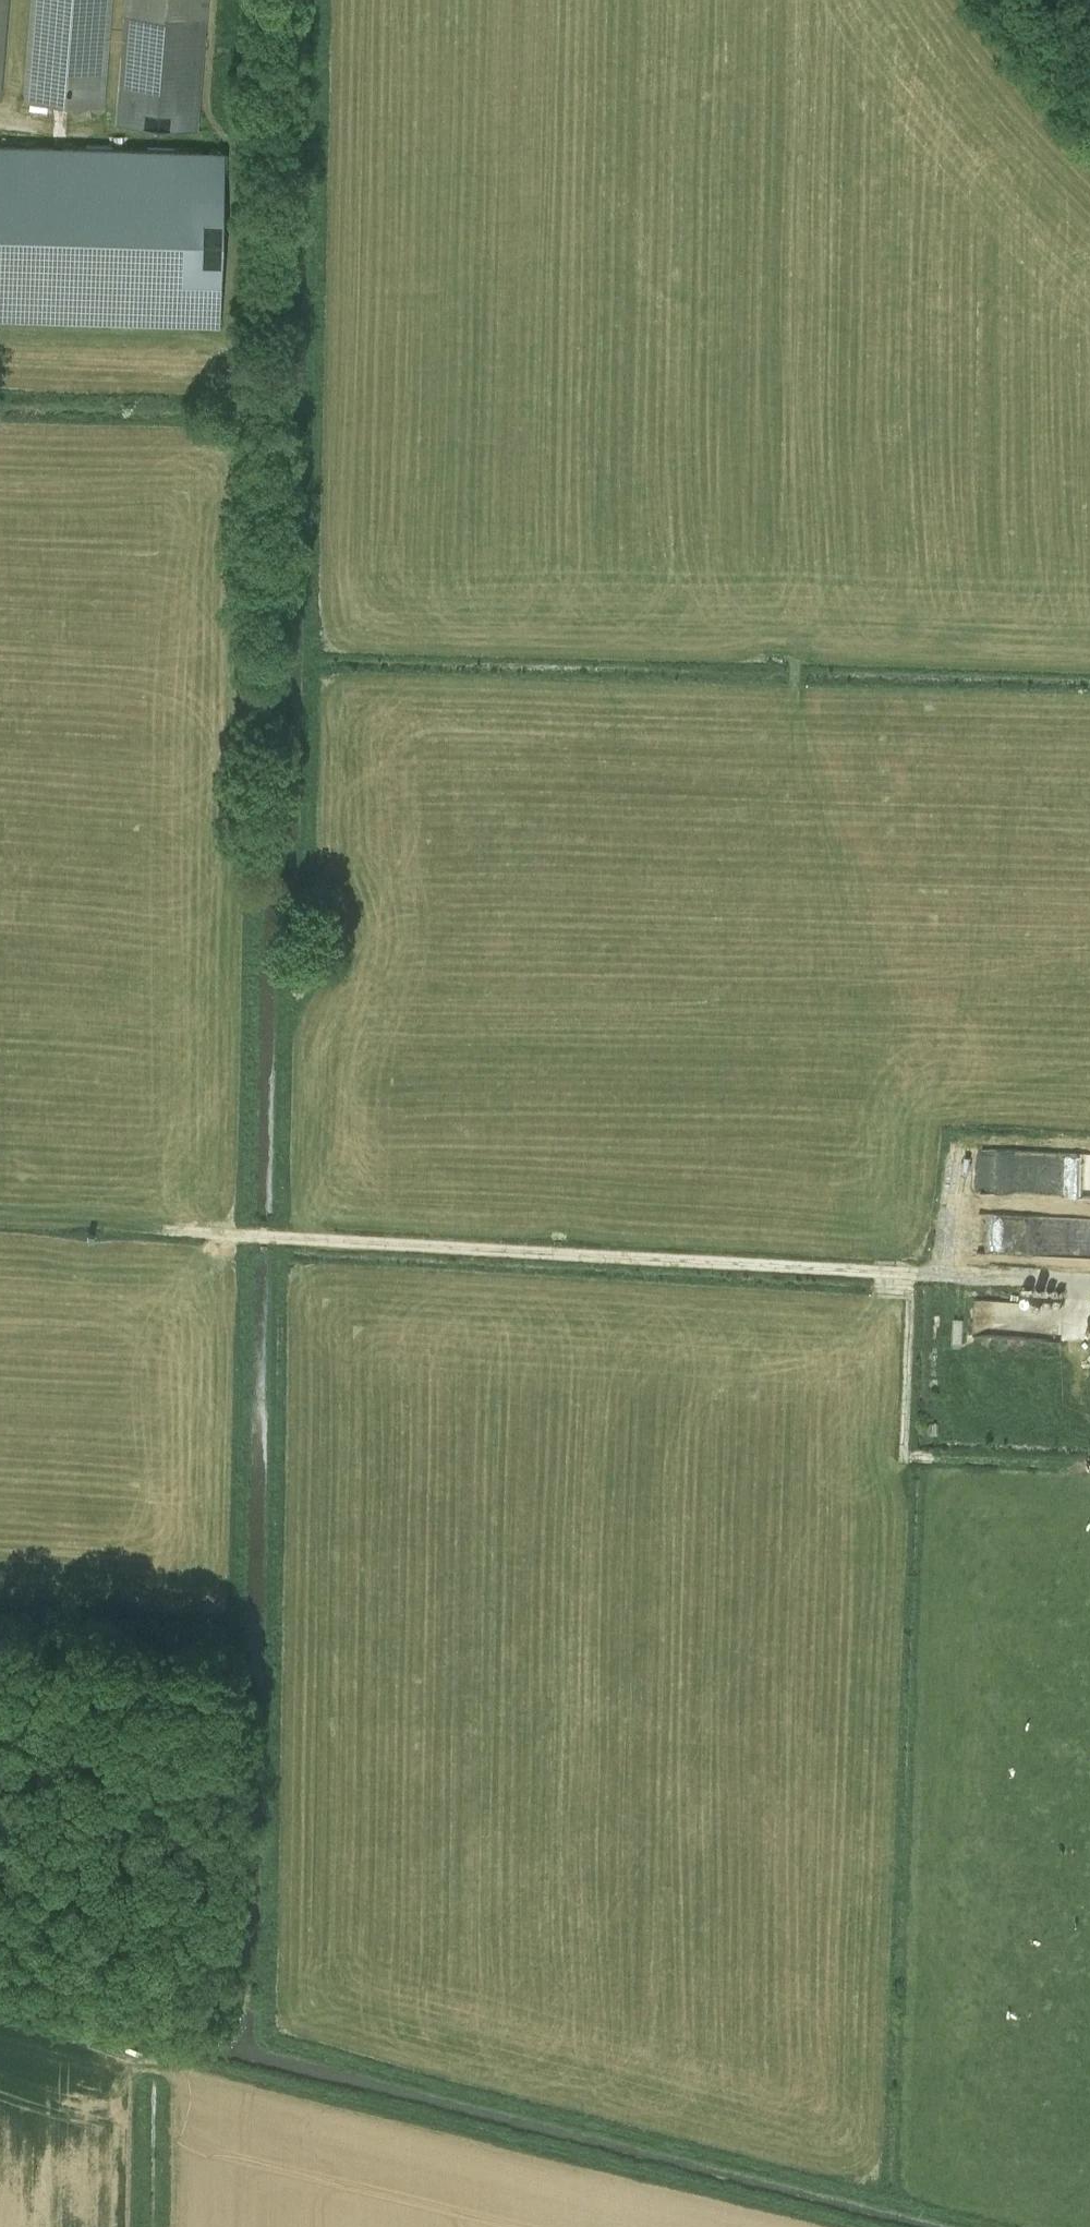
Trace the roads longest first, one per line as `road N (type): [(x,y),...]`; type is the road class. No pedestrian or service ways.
road 1 (unclassified): [(205,0),(168,1230)]
road 2 (track): [(942,1277),(168,1230)]
road 3 (unclassified): [(168,1230),(159,1532),(65,1863)]
road 4 (unclassified): [(0,1222),(168,1230)]
road 5 (unclassified): [(1089,96),(1014,0)]

